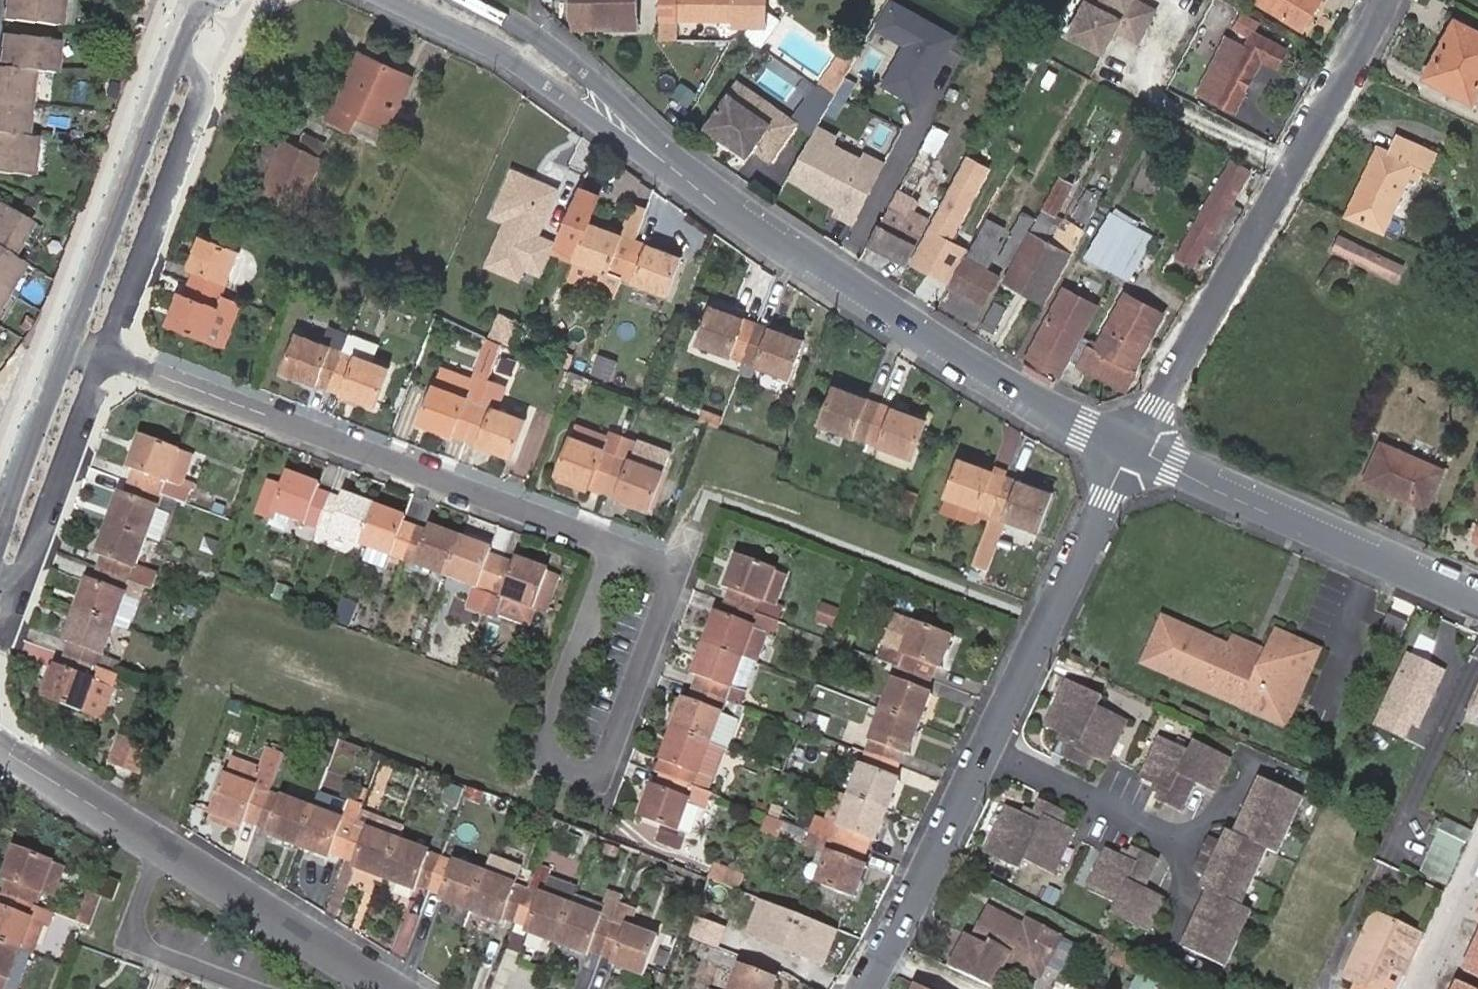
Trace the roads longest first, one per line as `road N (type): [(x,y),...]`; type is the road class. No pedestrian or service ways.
road 1 (residential): [(443,4),(536,58),(837,291),(1080,428),(1131,448)]
road 2 (residential): [(1131,448),(920,888),(862,988)]
road 3 (residential): [(106,348),(613,542)]
road 4 (residential): [(1131,448),(1379,0)]
road 5 (residential): [(0,749),(399,988)]
road 6 (residential): [(1131,448),(1477,602)]
road 7 (residential): [(613,542),(672,564),(599,769),(583,775),(551,764),(544,735)]
road 8 (residential): [(180,54),(198,82),(191,109),(106,348)]
road 9 (tertiary): [(180,54),(73,335)]
road 10 (residential): [(106,348),(18,588)]
road 11 (residential): [(544,735),(613,542)]
road 12 (tertiary): [(73,335),(18,462)]

